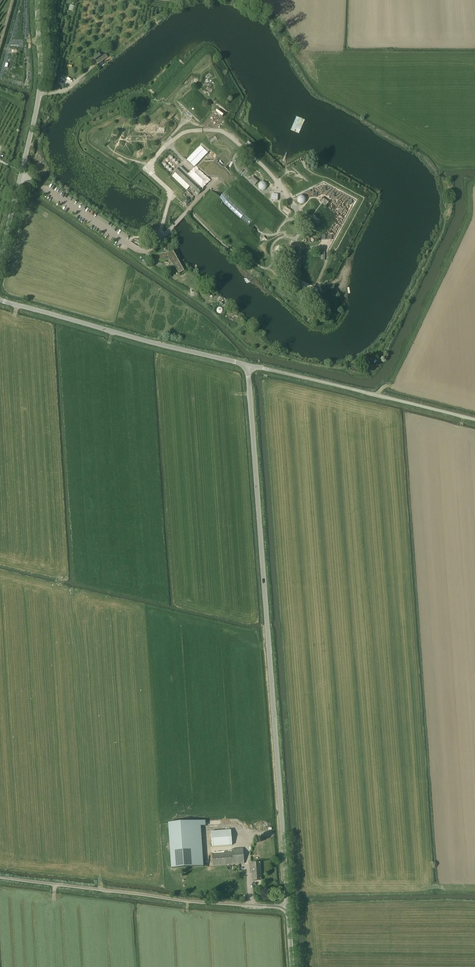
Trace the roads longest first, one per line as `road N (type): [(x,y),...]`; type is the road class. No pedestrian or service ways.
road 1 (unclassified): [(287,907),(246,366)]
road 2 (unclassified): [(287,907),(0,877)]
road 3 (unclassified): [(0,260),(38,98),(37,0)]
road 4 (unclassified): [(246,366),(0,300)]
road 5 (unclassified): [(474,419),(246,366)]
road 6 (track): [(269,354),(251,349),(205,302),(130,254),(128,244)]

